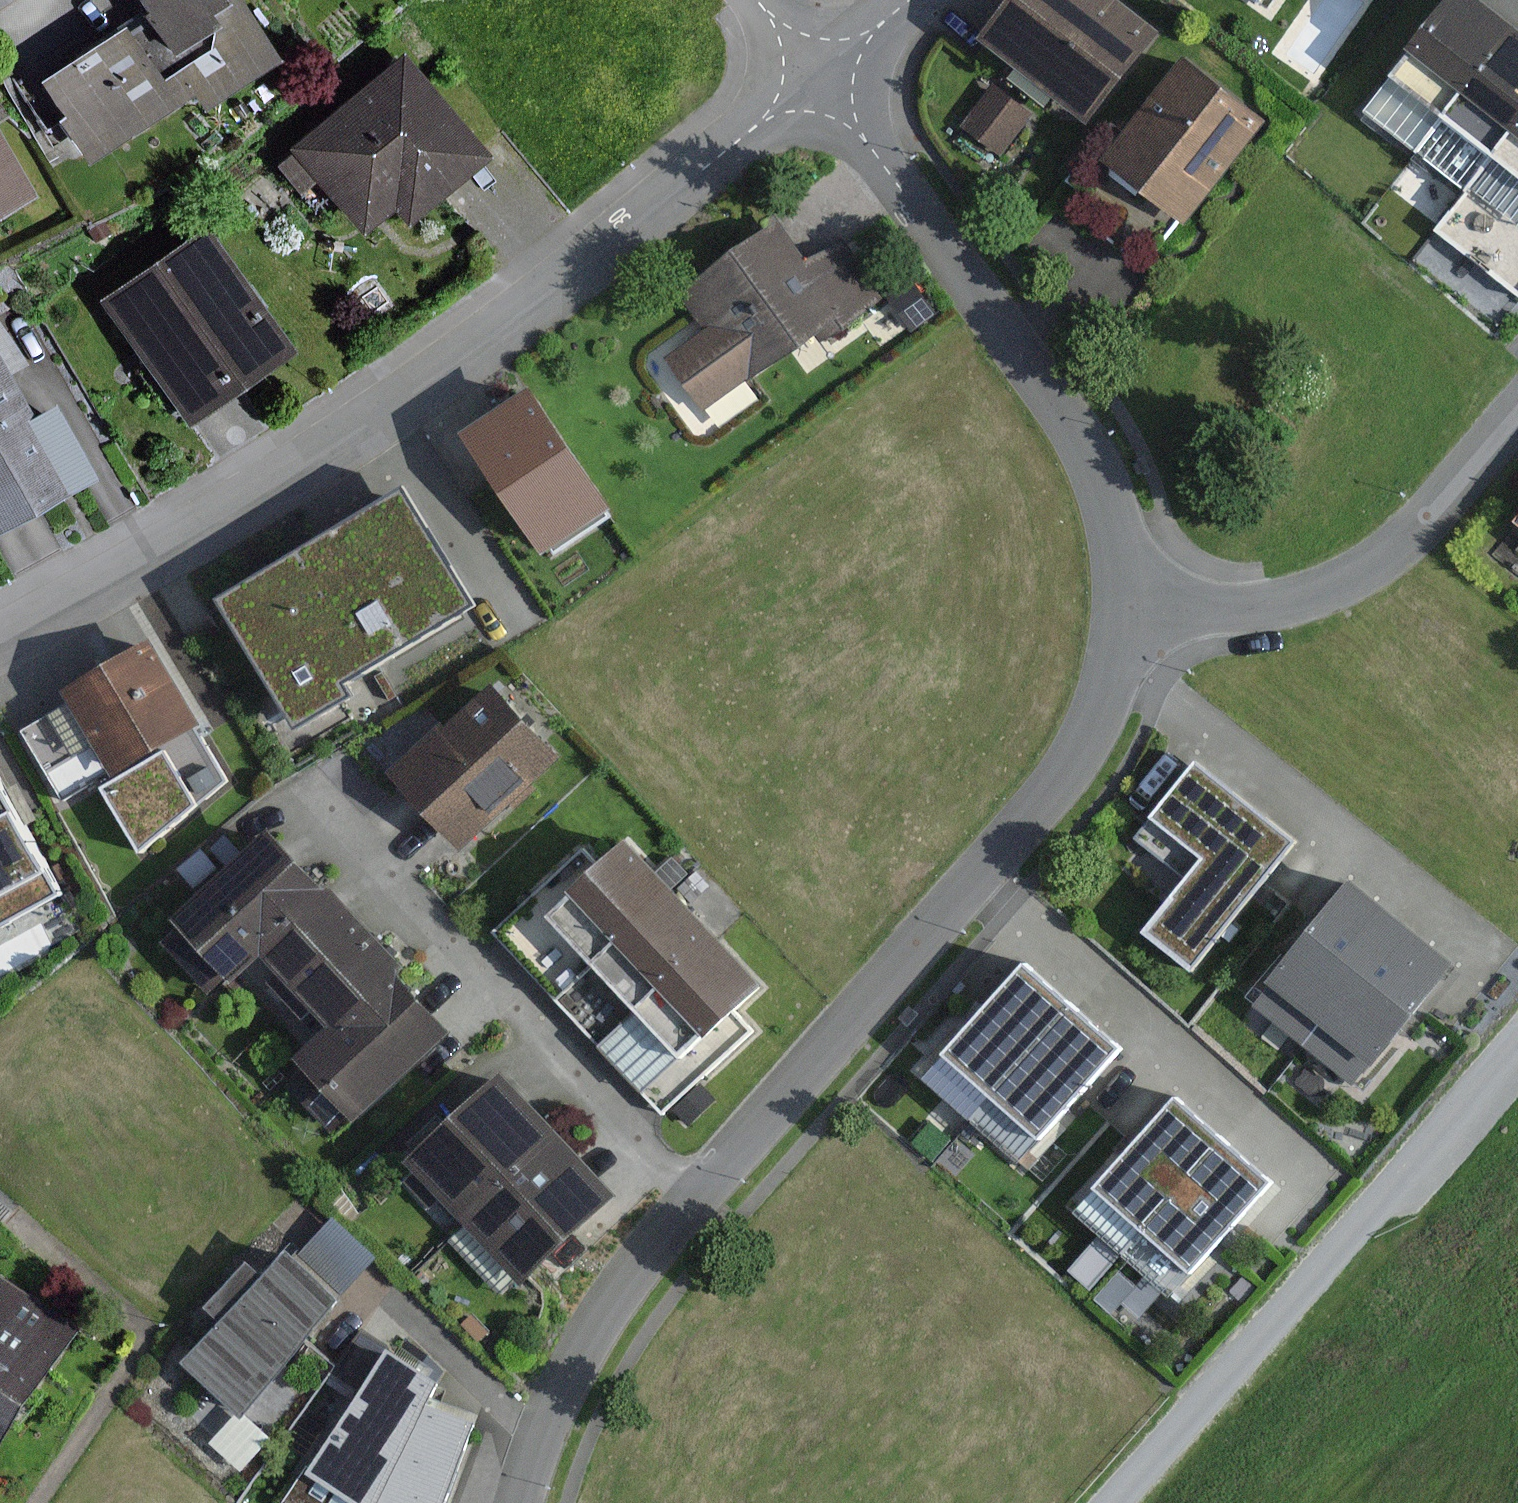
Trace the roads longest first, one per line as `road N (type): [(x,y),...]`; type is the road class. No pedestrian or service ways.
road 1 (residential): [(821,72),(706,166),(338,434),(0,632)]
road 2 (residential): [(988,873),(630,1274),(568,1388),(527,1502)]
road 3 (residential): [(821,72),(1087,434),(1124,492),(1148,572)]
road 4 (unclassified): [(1517,1075),(1275,1349),(1104,1502)]
road 5 (residential): [(1148,572),(1221,602),(1297,598),(1434,524),(1517,422)]
road 6 (residential): [(988,873),(1285,1137)]
road 7 (residential): [(1148,572),(1142,621),(1109,714),(988,873)]

